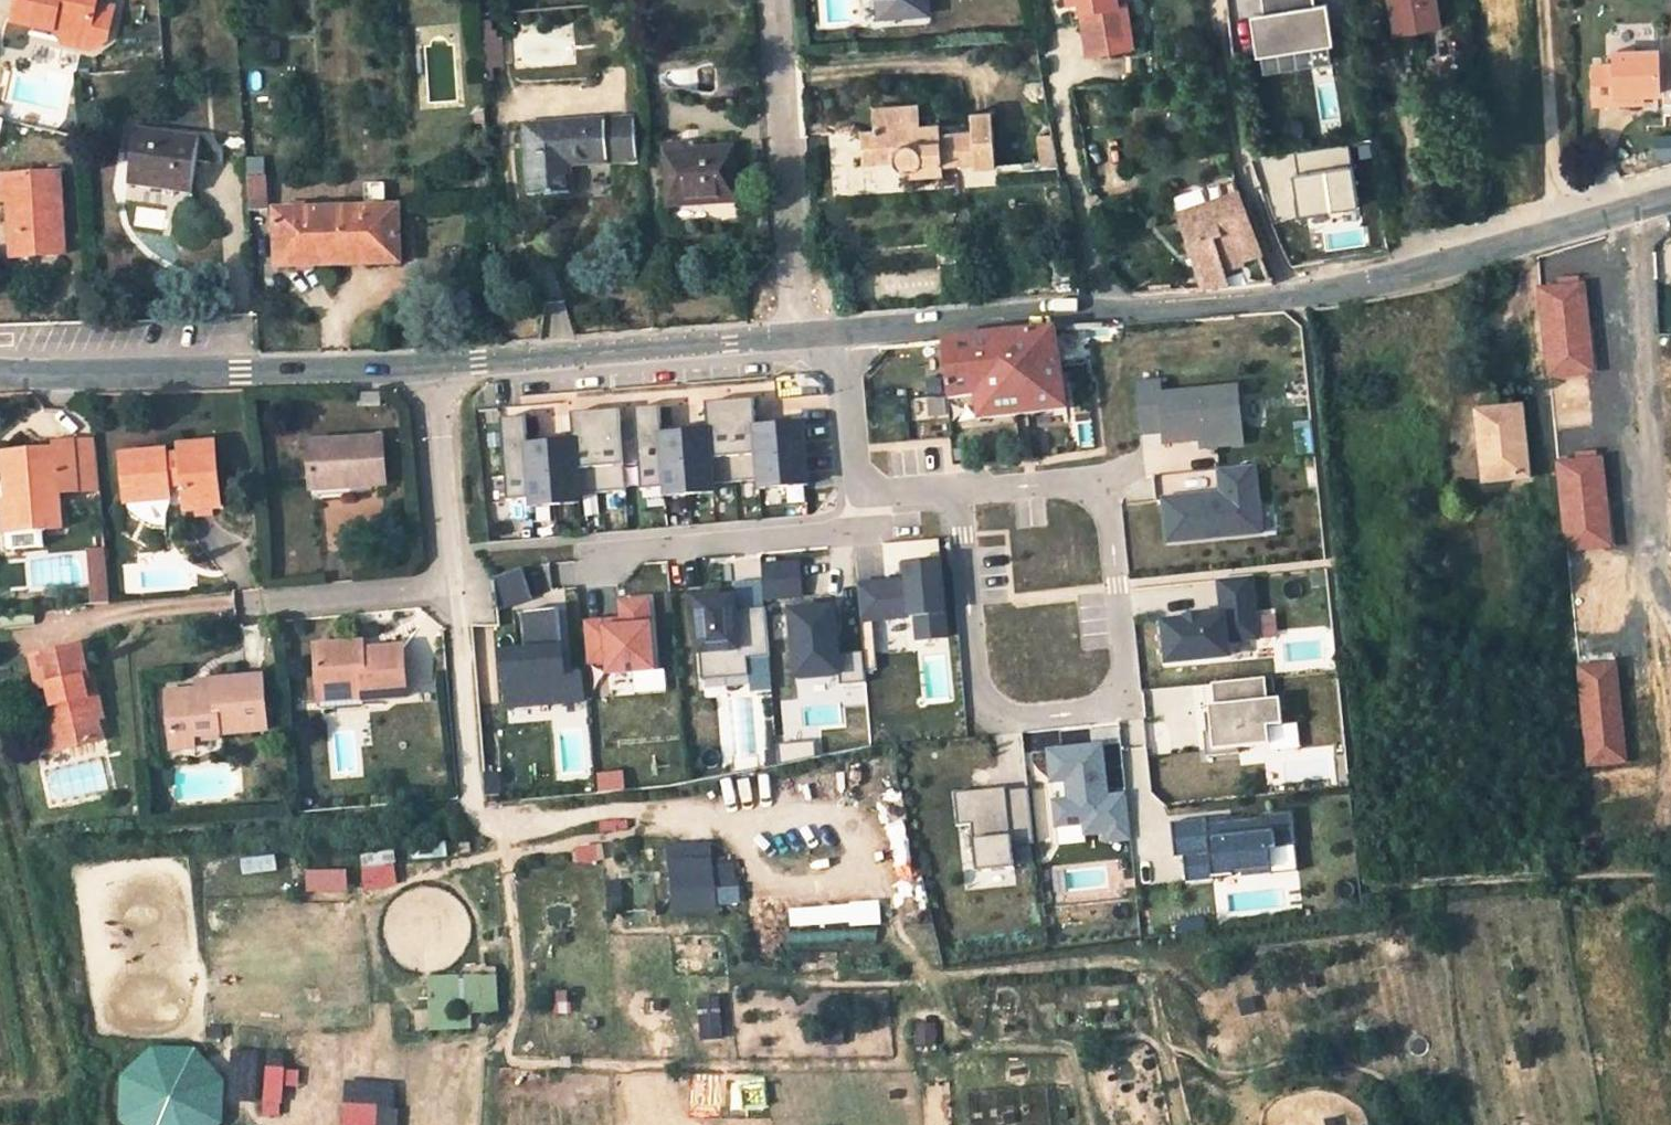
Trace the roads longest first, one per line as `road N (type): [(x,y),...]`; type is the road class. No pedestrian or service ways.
road 1 (tertiary): [(0,375),(432,366),(1292,298),(1432,272),(1670,199)]
road 2 (track): [(862,843),(945,1021),(969,1045),(1073,1045),(1097,1124)]

